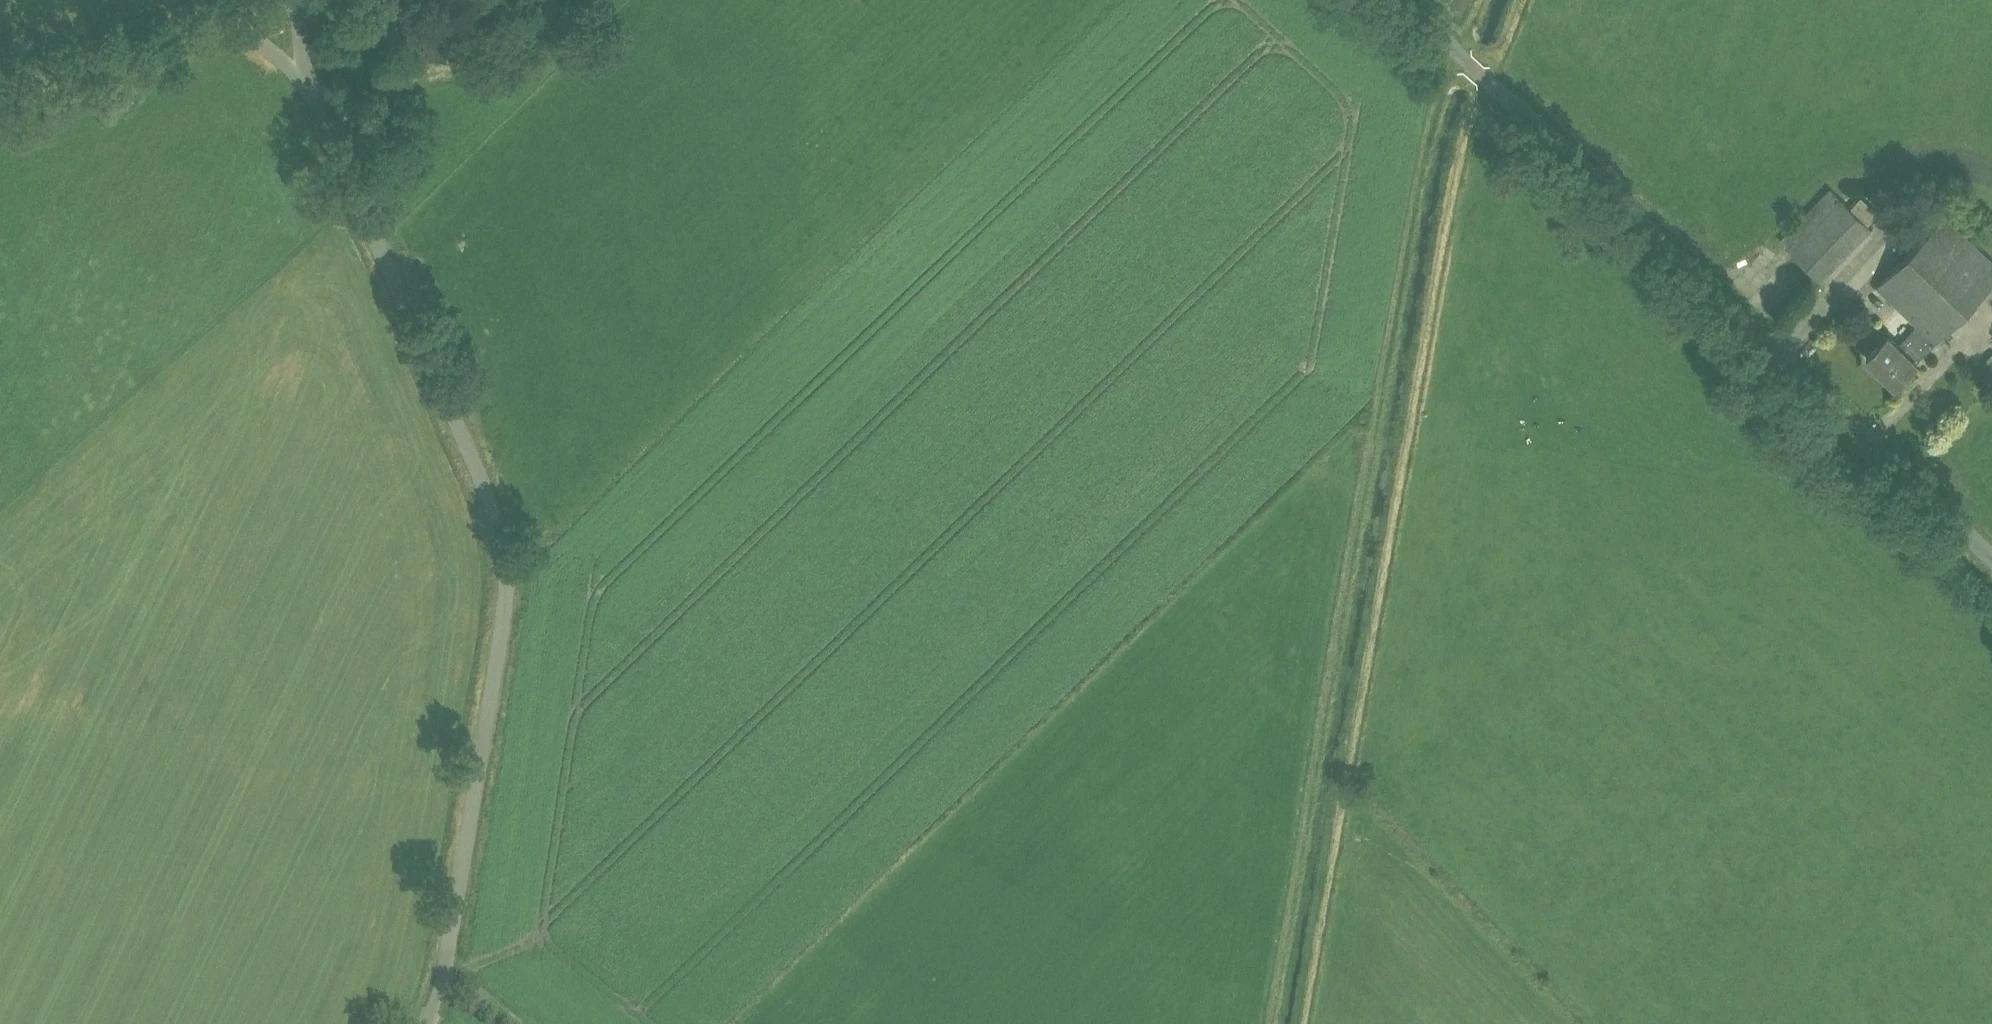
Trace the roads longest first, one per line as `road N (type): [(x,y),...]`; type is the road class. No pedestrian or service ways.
road 1 (unclassified): [(301,67),(503,564),(453,929),(419,1023)]
road 2 (unclassified): [(1991,559),(1402,0)]
road 3 (unclassified): [(0,93),(225,20)]

